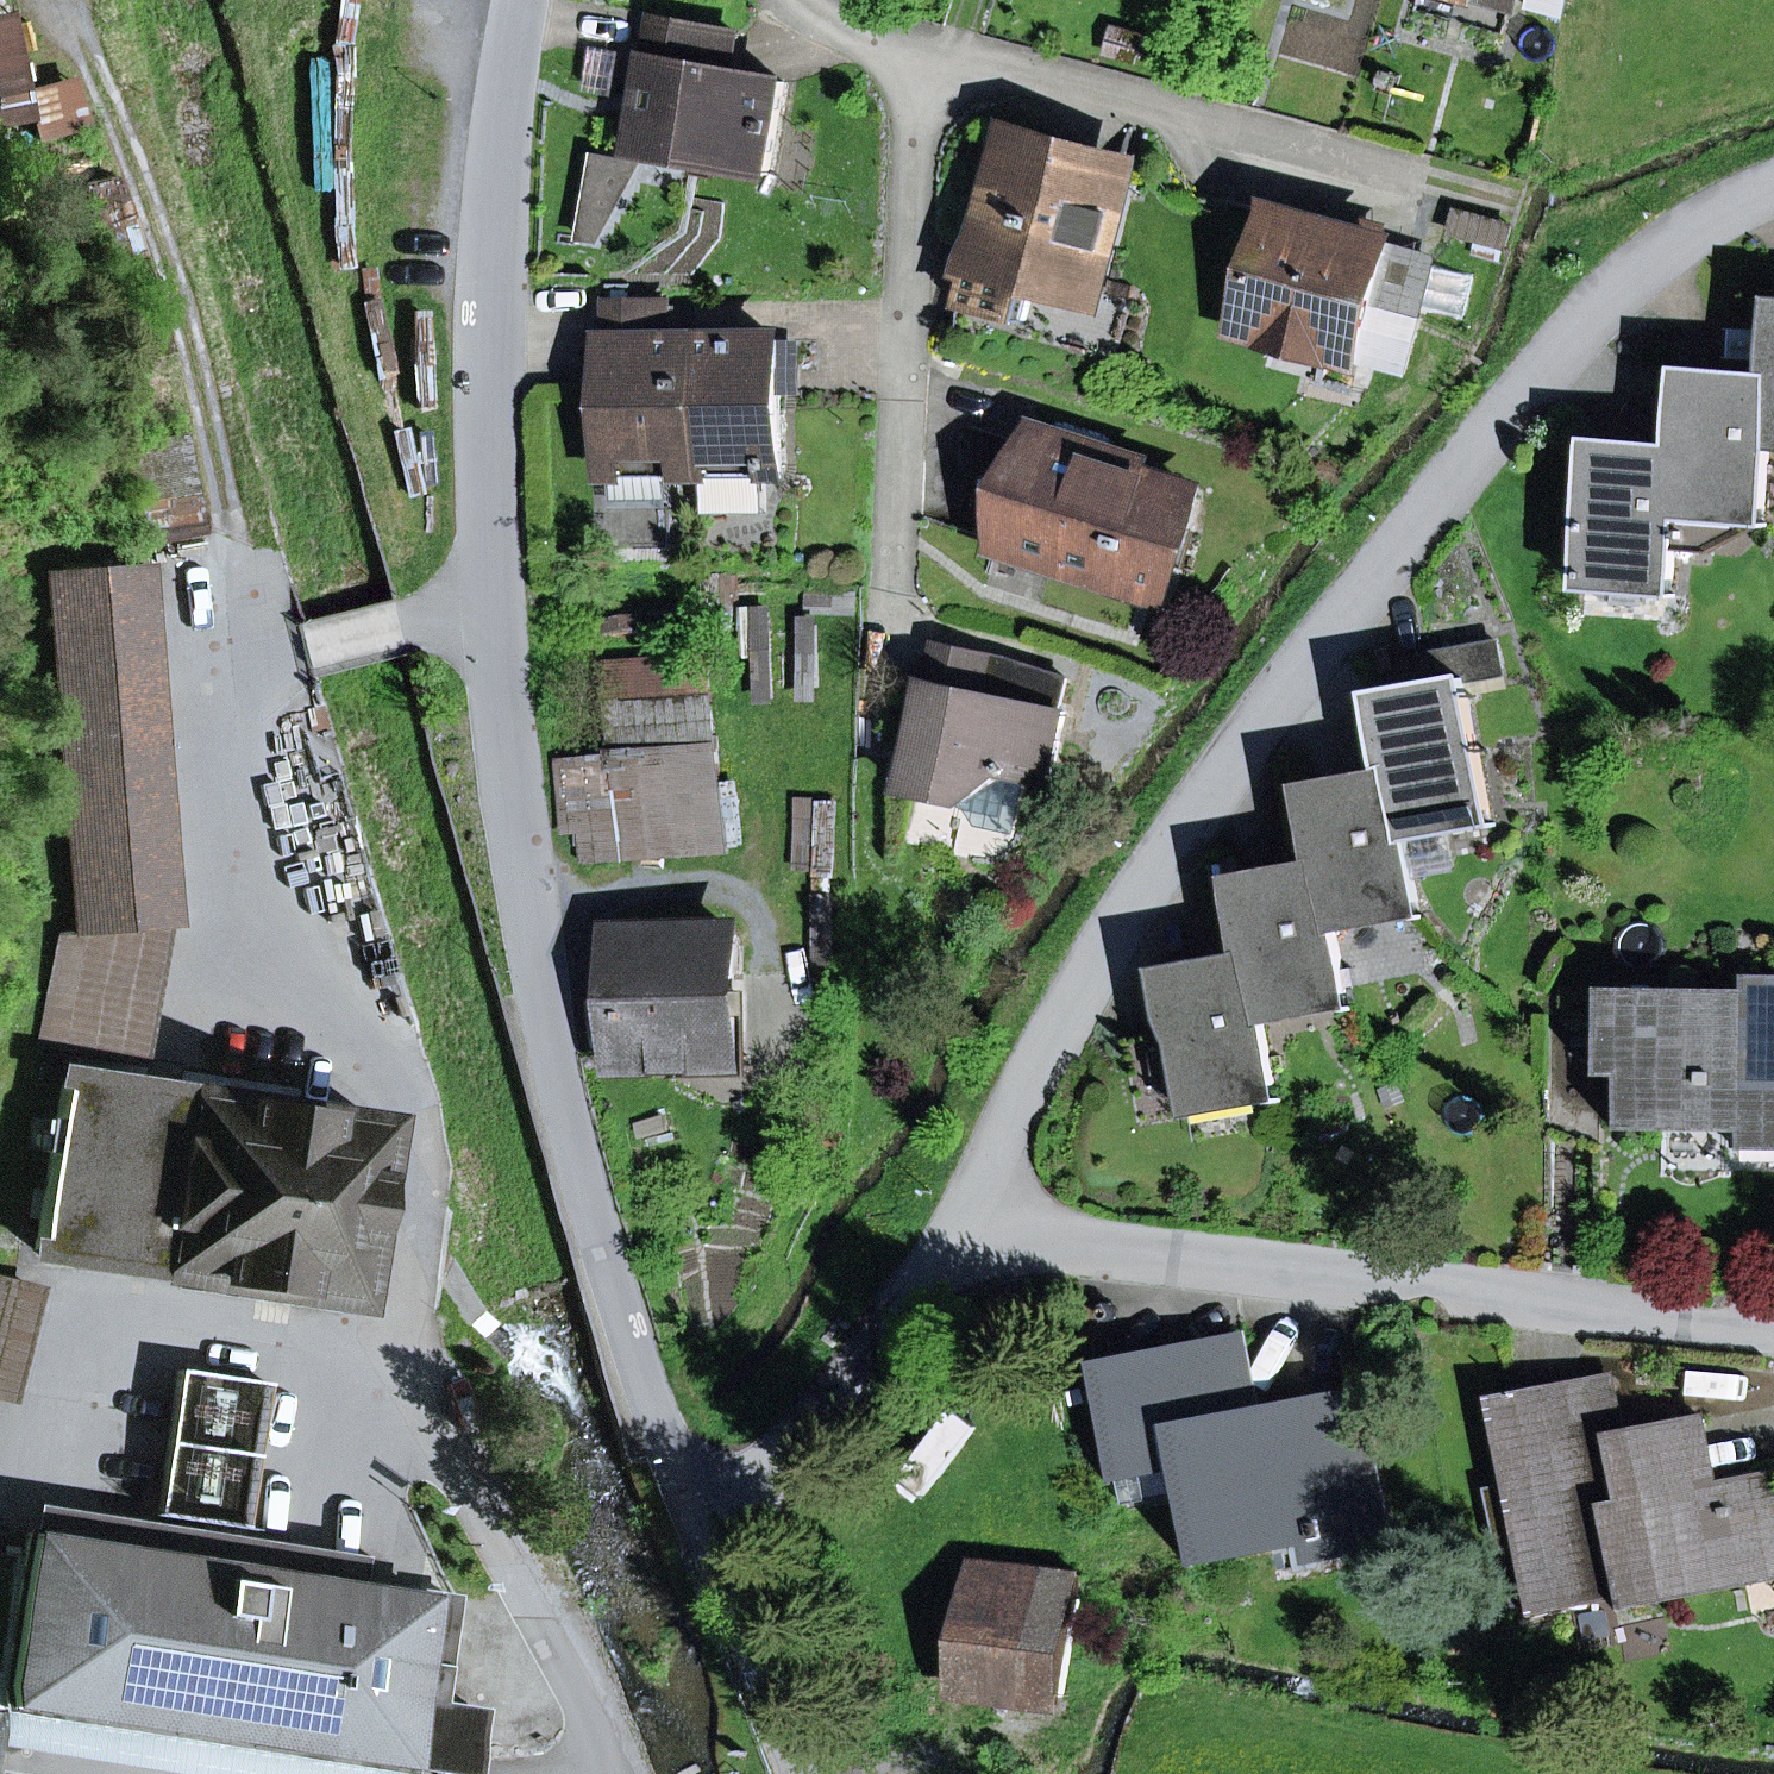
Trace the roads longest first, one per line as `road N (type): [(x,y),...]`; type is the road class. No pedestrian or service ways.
road 1 (residential): [(704,1545),(661,1445),(533,979),(522,894),(484,443),(489,245),(519,0)]
road 2 (residential): [(1773,184),(1731,201),(1670,243),(1577,329),(1319,636),(1140,894),(1043,1052),(969,1233)]
road 3 (residential): [(1773,1322),(969,1233)]
road 4 (residential): [(1522,204),(944,61)]
road 5 (track): [(230,533),(200,345),(144,164),(88,56),(70,0)]
road 6 (residential): [(891,574),(913,177),(944,61)]
road 7 (residential): [(969,1233),(704,1545)]
road 8 (residential): [(797,1773),(704,1545)]
road 9 (residential): [(944,61),(833,24),(796,0)]

